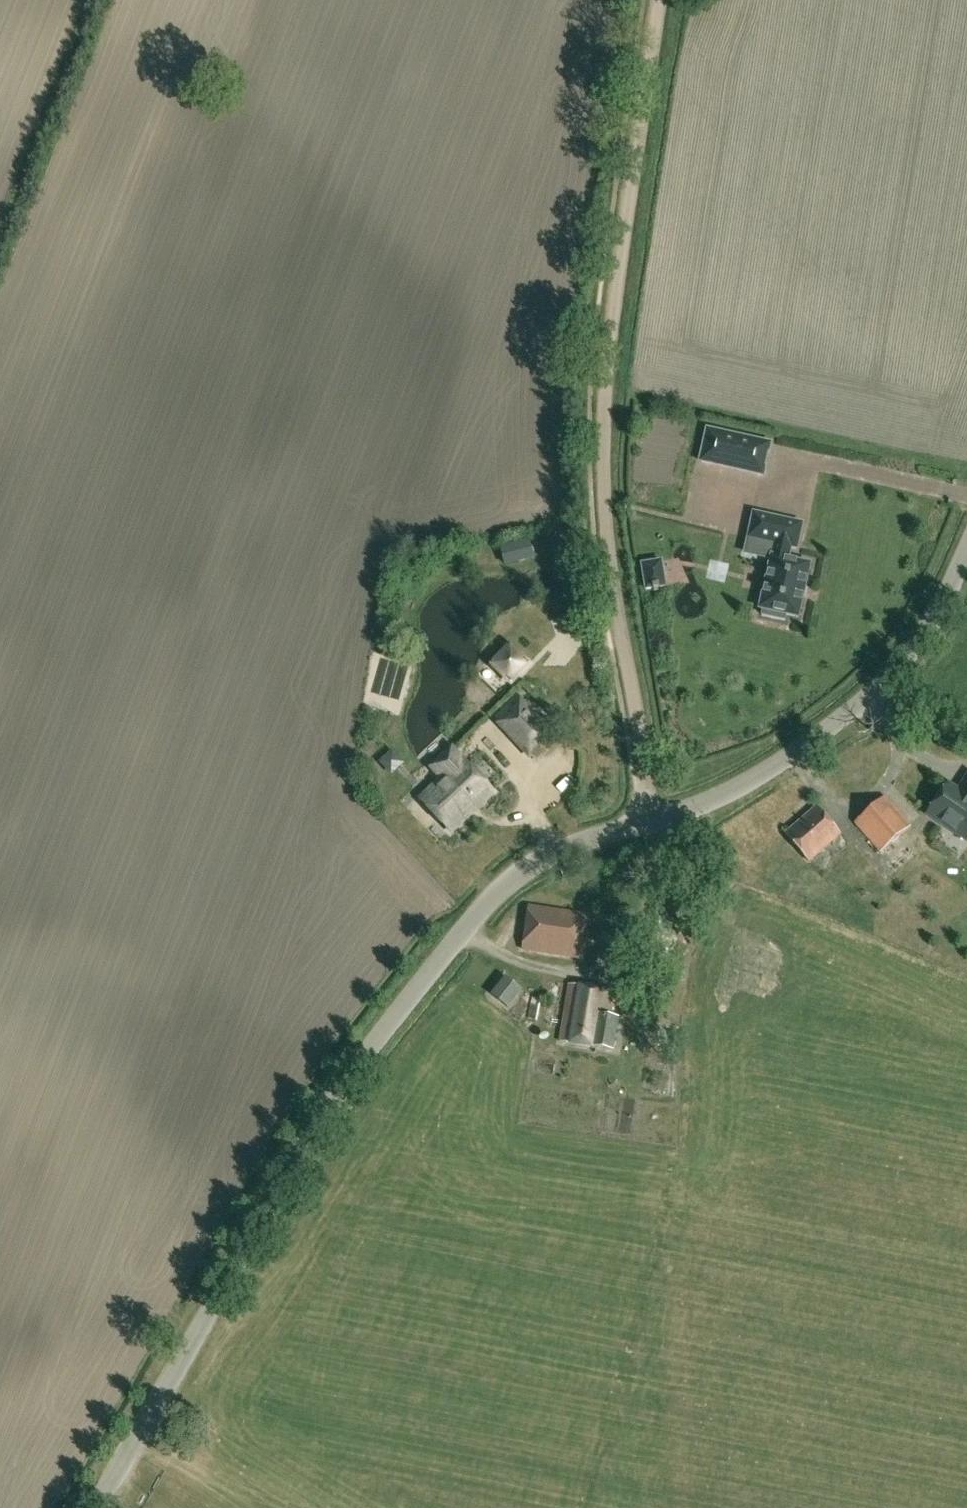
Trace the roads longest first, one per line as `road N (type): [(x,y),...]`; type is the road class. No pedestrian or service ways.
road 1 (unclassified): [(93,1507),(364,1062),(489,902),(551,853),(707,806),(813,741),(876,693),(919,646),(966,552)]
road 2 (track): [(658,0),(610,326),(603,445),(611,577),(659,820)]

